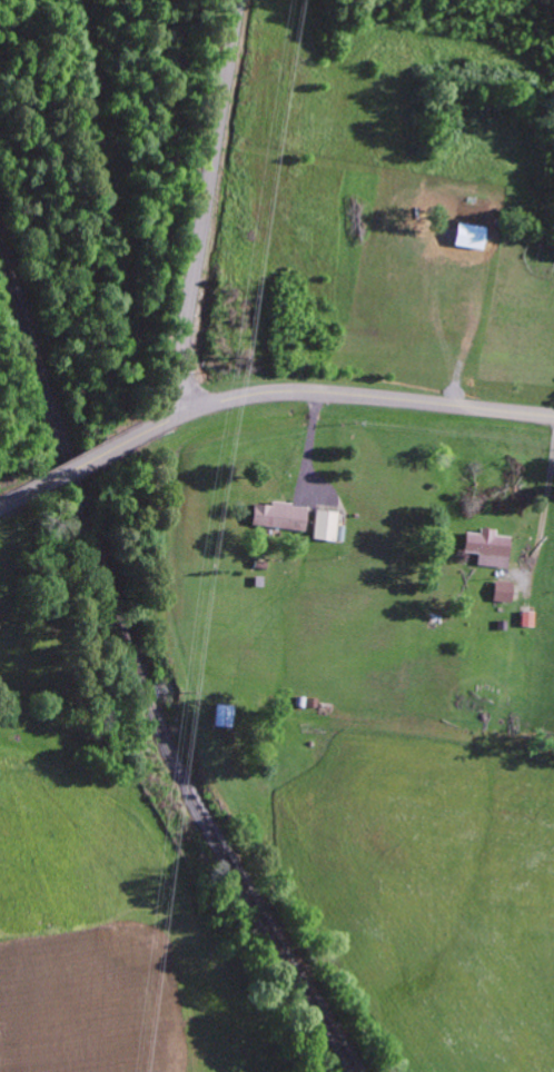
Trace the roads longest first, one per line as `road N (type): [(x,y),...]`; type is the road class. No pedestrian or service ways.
road 1 (tertiary): [(120,447),(191,413),(273,393),(553,416)]
road 2 (residential): [(191,413),(187,341),(243,0)]

